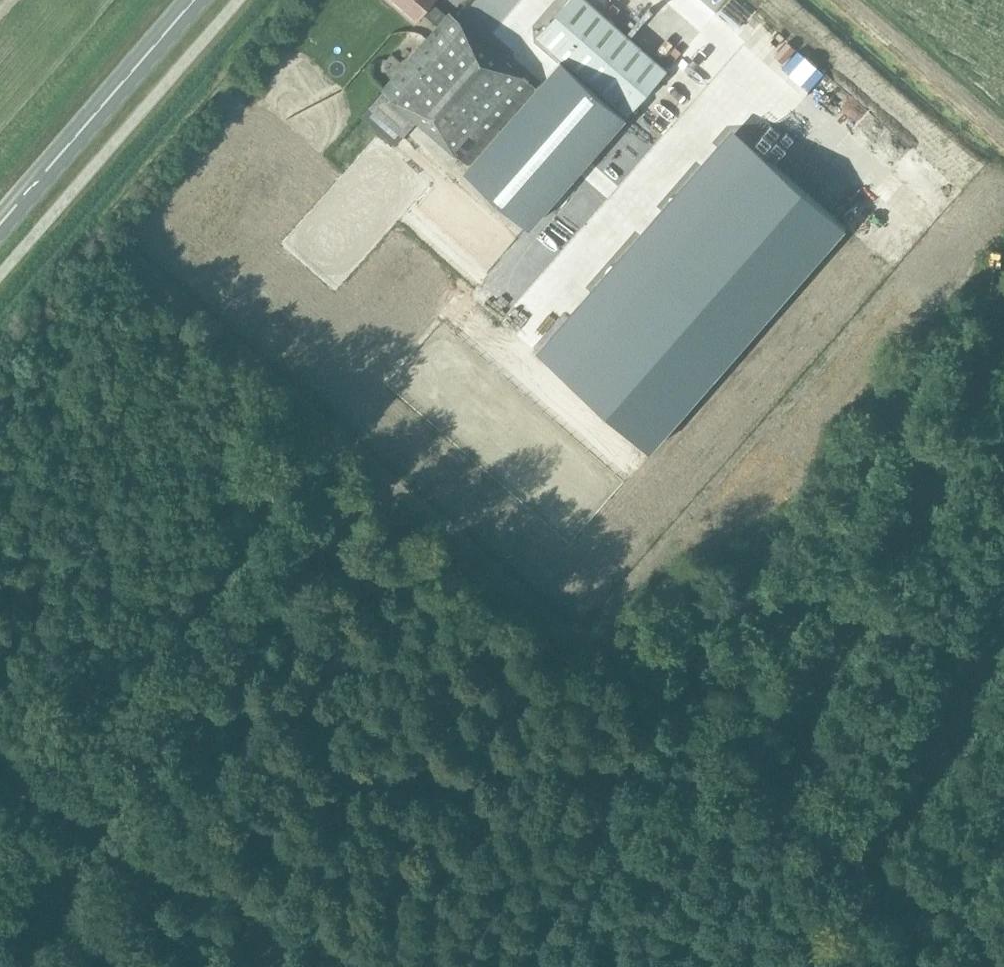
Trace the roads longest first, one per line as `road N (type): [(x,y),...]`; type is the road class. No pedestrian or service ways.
road 1 (primary): [(0,223),(193,0)]

